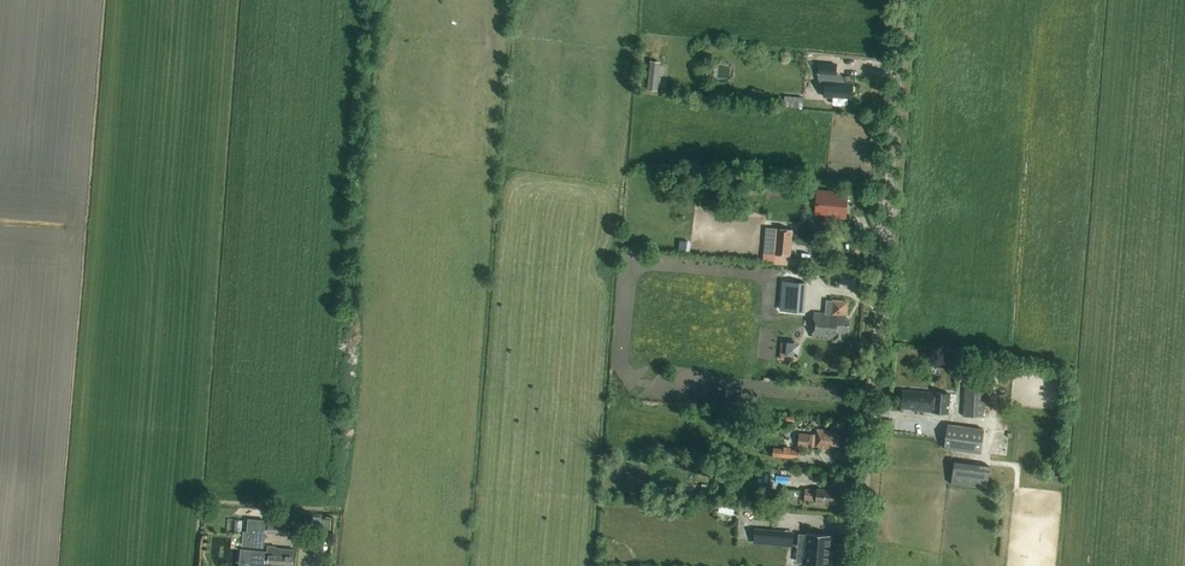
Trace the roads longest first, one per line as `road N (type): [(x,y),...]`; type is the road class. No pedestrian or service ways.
road 1 (unclassified): [(859,565),(904,0)]

